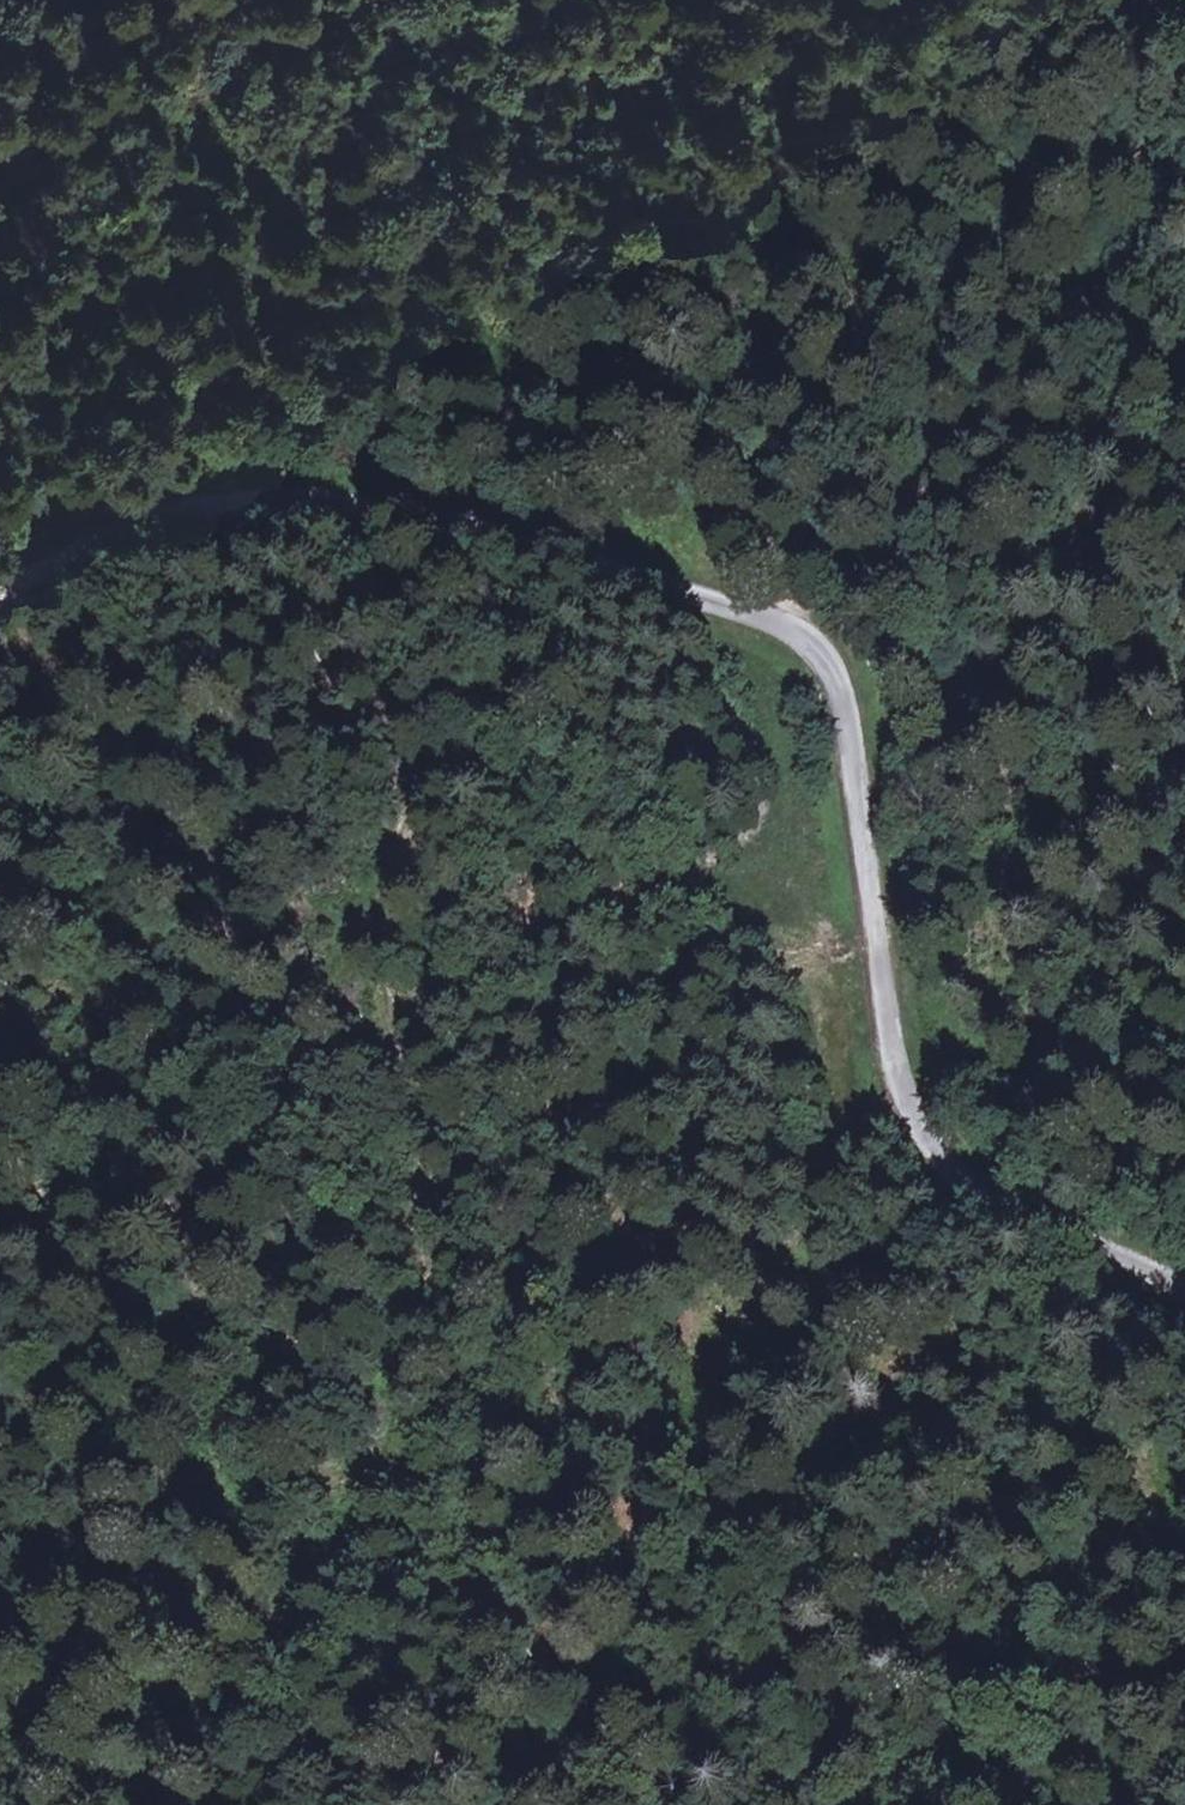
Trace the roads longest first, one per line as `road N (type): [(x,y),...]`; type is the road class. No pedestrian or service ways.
road 1 (tertiary): [(0,599),(157,538),(318,508),(497,518),(597,533),(725,590),(832,677),(849,735),(883,1004),(904,1096),(940,1153),(1002,1210),(1184,1296)]

